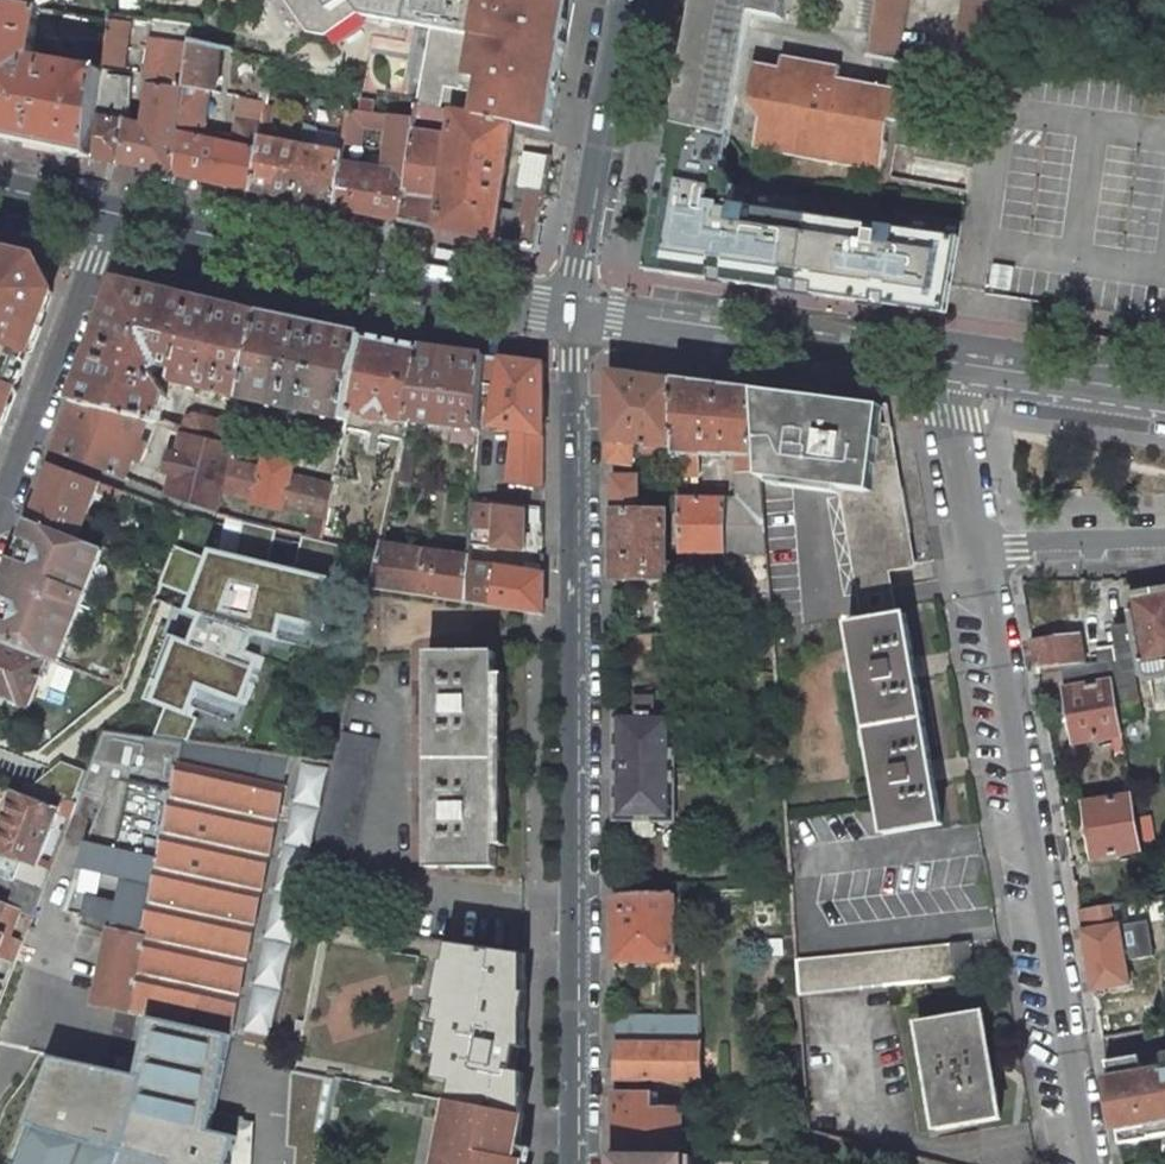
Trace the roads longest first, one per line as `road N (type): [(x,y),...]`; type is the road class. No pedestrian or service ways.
road 1 (tertiary): [(573,1163),(572,317)]
road 2 (residential): [(981,548),(1089,1163)]
road 3 (secondary): [(111,226),(572,317)]
road 4 (secondary): [(572,317),(952,375)]
road 5 (tertiary): [(572,317),(630,0)]
road 6 (residential): [(111,226),(0,523)]
road 7 (secondary): [(952,375),(1164,407)]
road 8 (residential): [(1164,542),(981,548)]
road 9 (residential): [(952,375),(981,548)]

